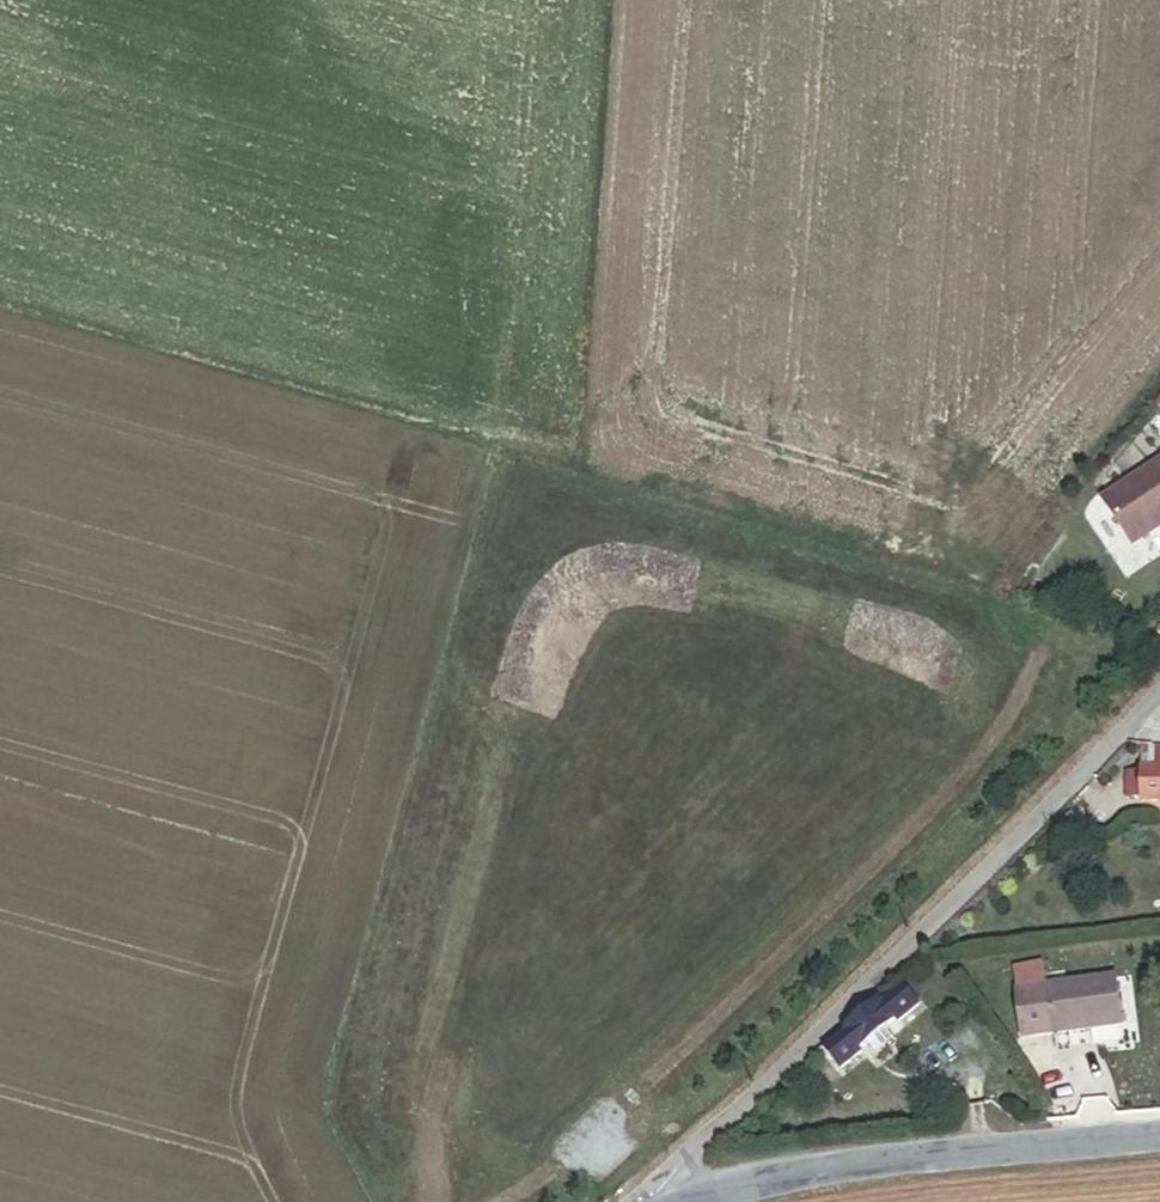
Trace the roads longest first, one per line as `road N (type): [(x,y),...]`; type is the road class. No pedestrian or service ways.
road 1 (residential): [(647,1201),(1159,691)]
road 2 (unclassified): [(670,1201),(767,1175),(1159,1133)]

